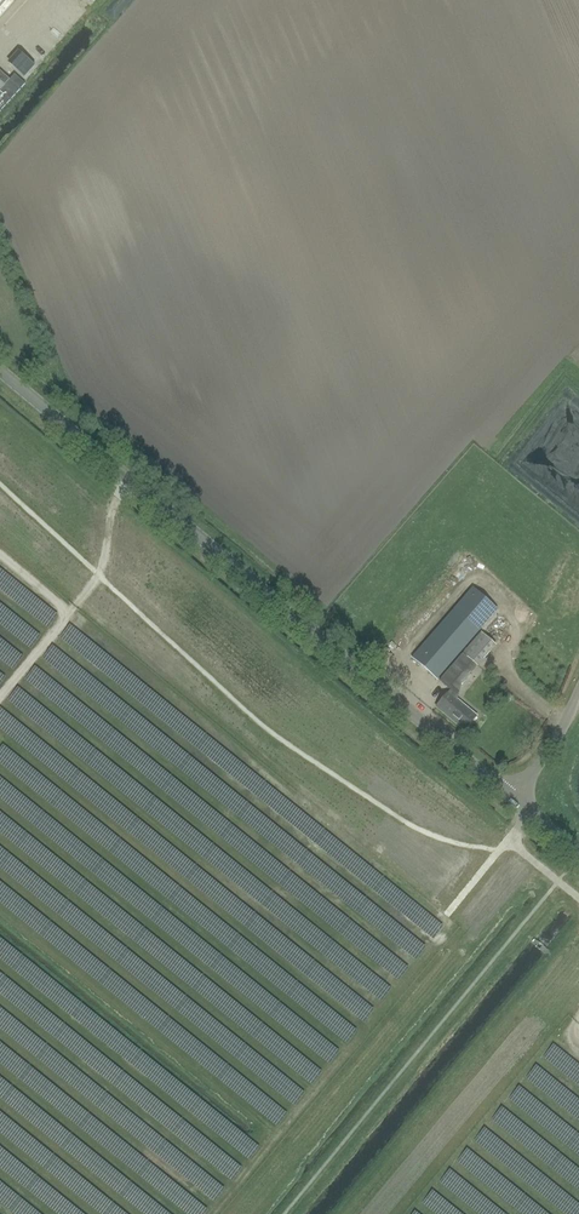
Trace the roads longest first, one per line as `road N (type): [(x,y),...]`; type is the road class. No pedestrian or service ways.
road 1 (tertiary): [(516,799),(0,360)]
road 2 (unclassified): [(516,799),(578,689)]

